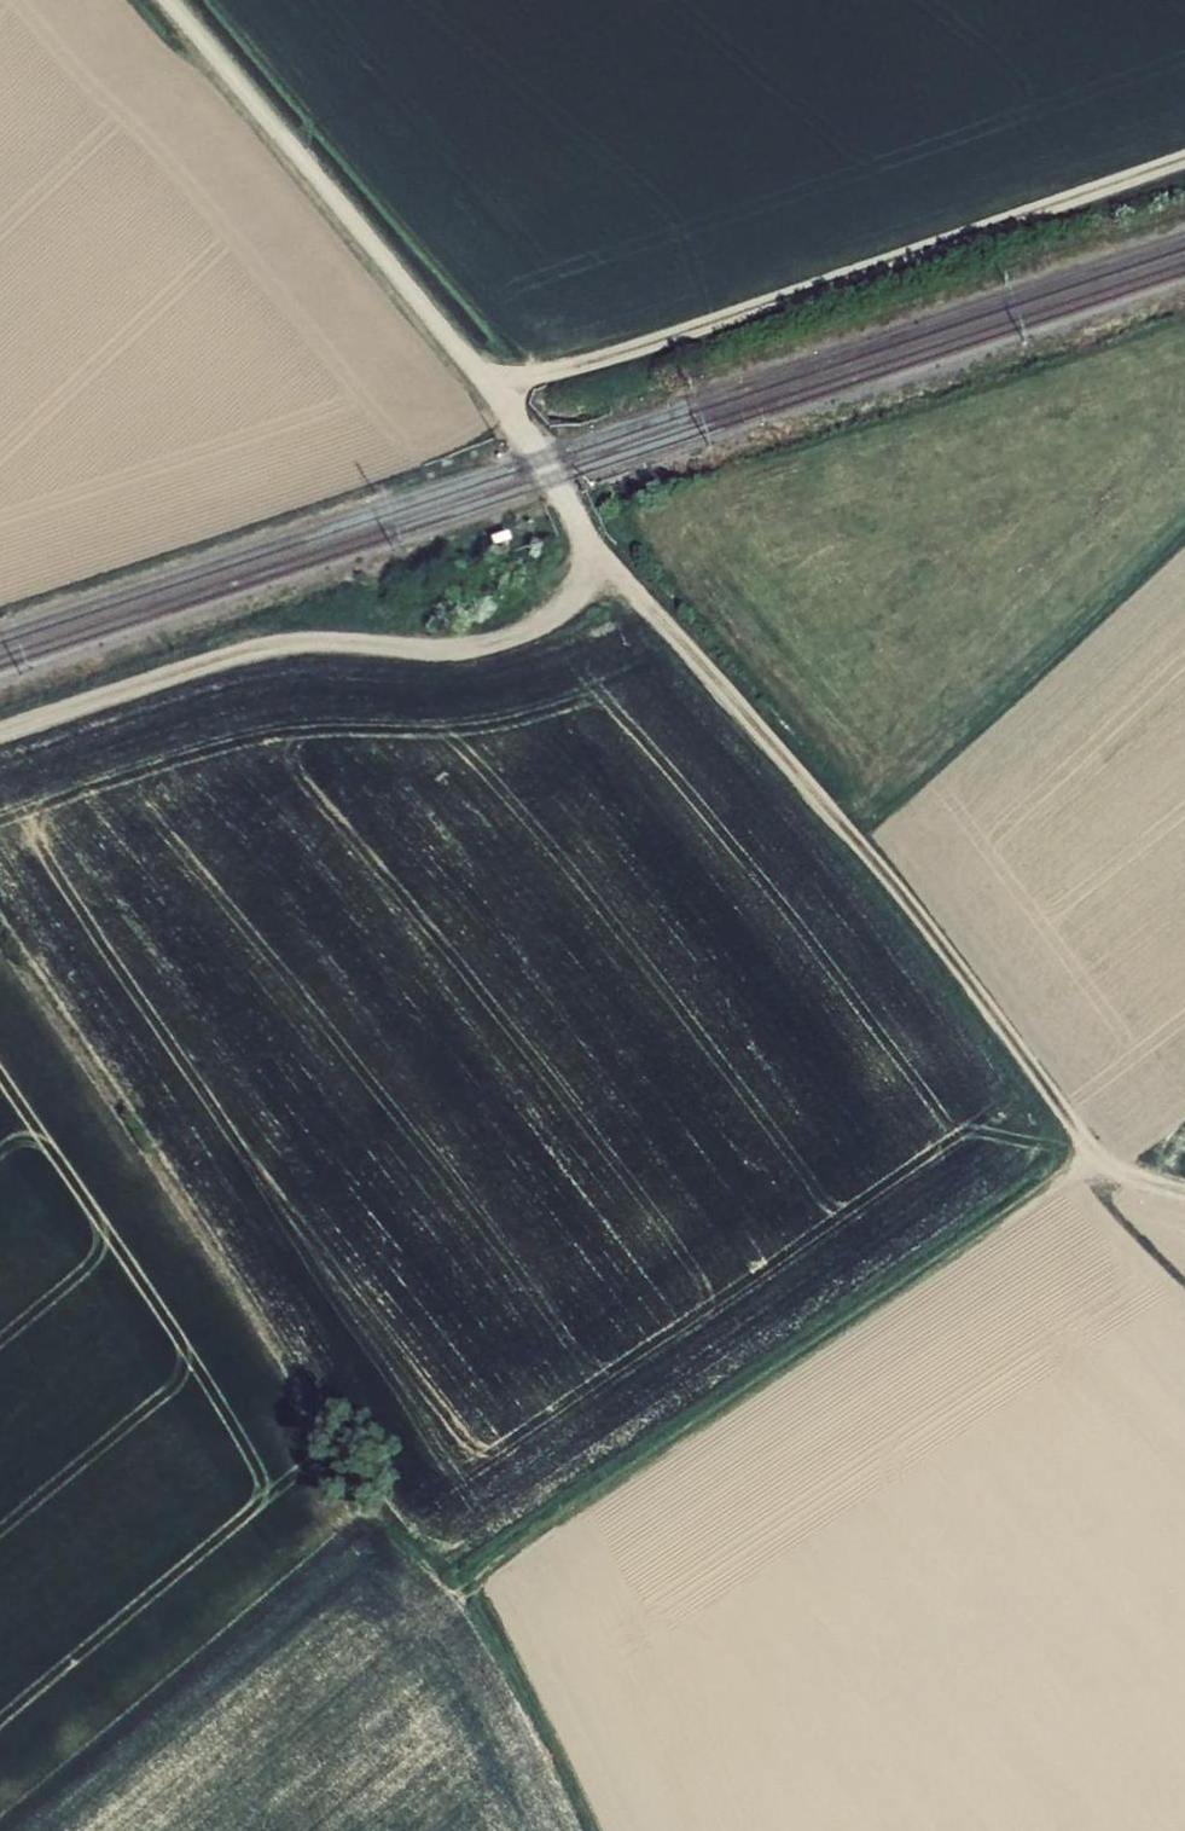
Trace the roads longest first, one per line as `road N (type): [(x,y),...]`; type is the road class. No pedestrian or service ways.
road 1 (track): [(607,563),(855,843),(1098,1168),(1184,1193)]
road 2 (track): [(486,385),(581,369),(1184,164)]
road 3 (unclassified): [(168,0),(517,423),(607,563)]

